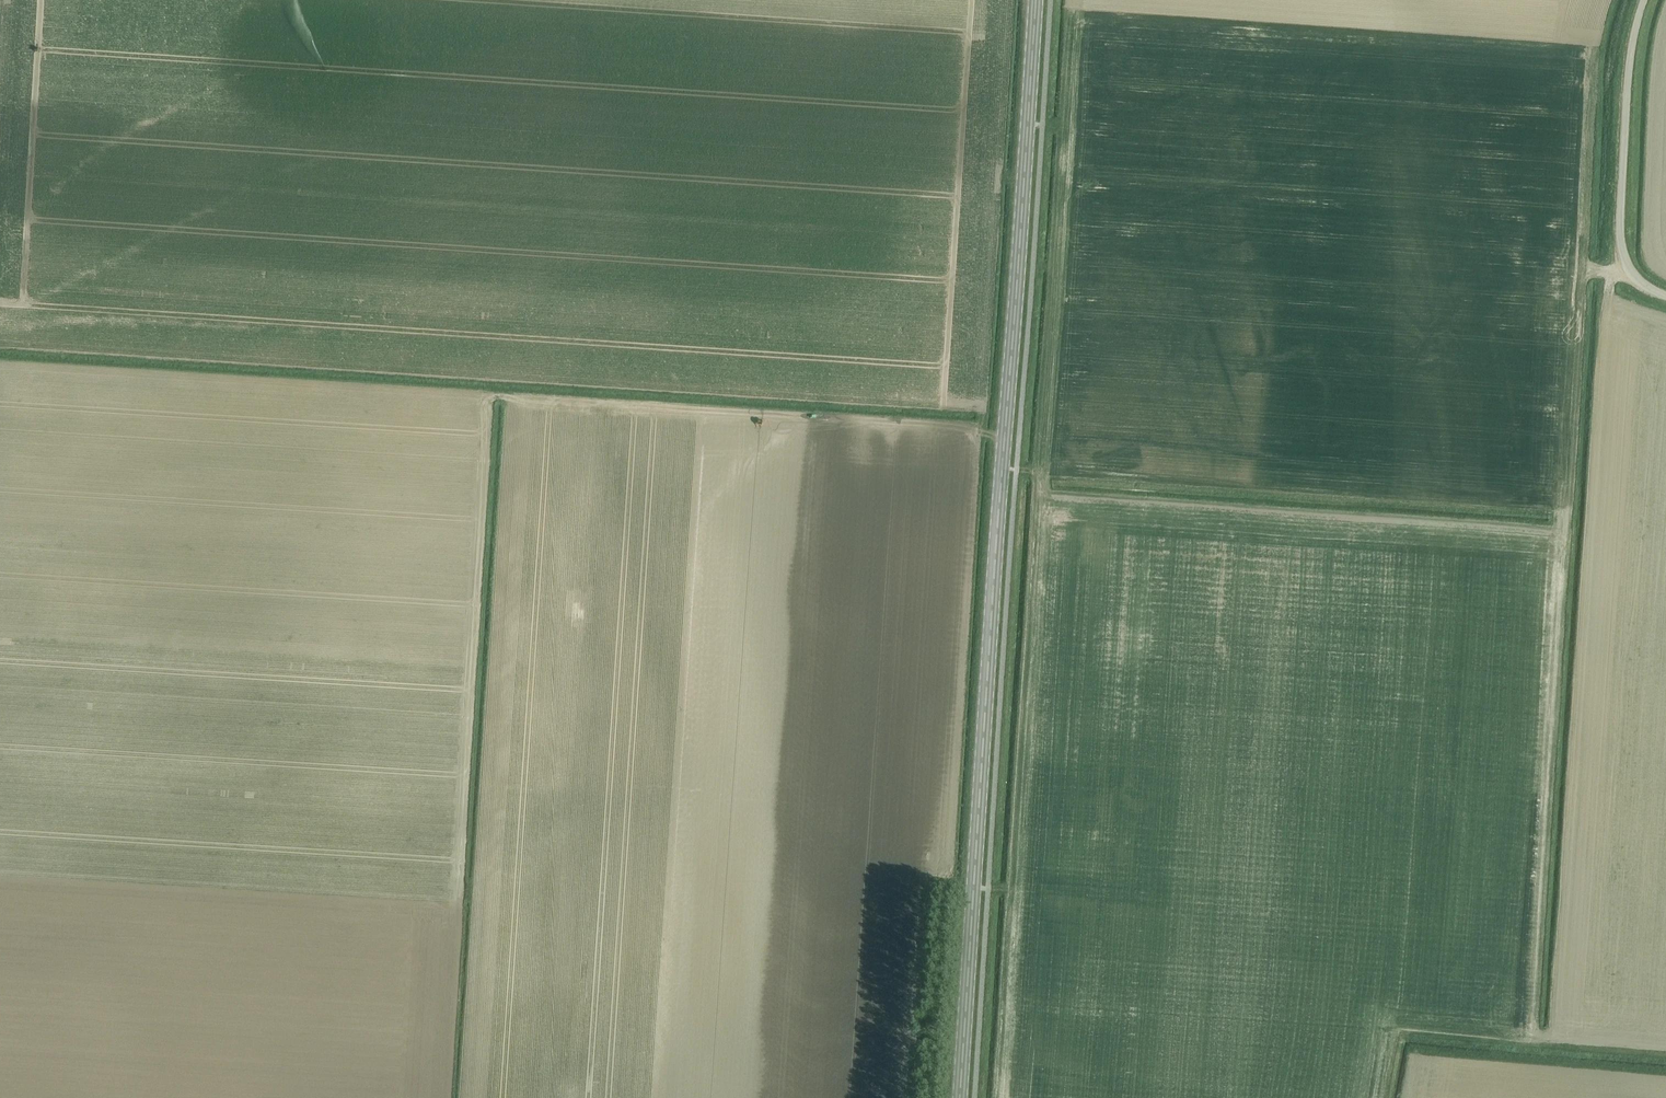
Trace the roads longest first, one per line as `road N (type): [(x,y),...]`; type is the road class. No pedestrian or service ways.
road 1 (secondary): [(960,1097),(1037,0)]
road 2 (unclassified): [(1665,297),(1634,274),(1621,245),(1630,69),(1645,0)]

